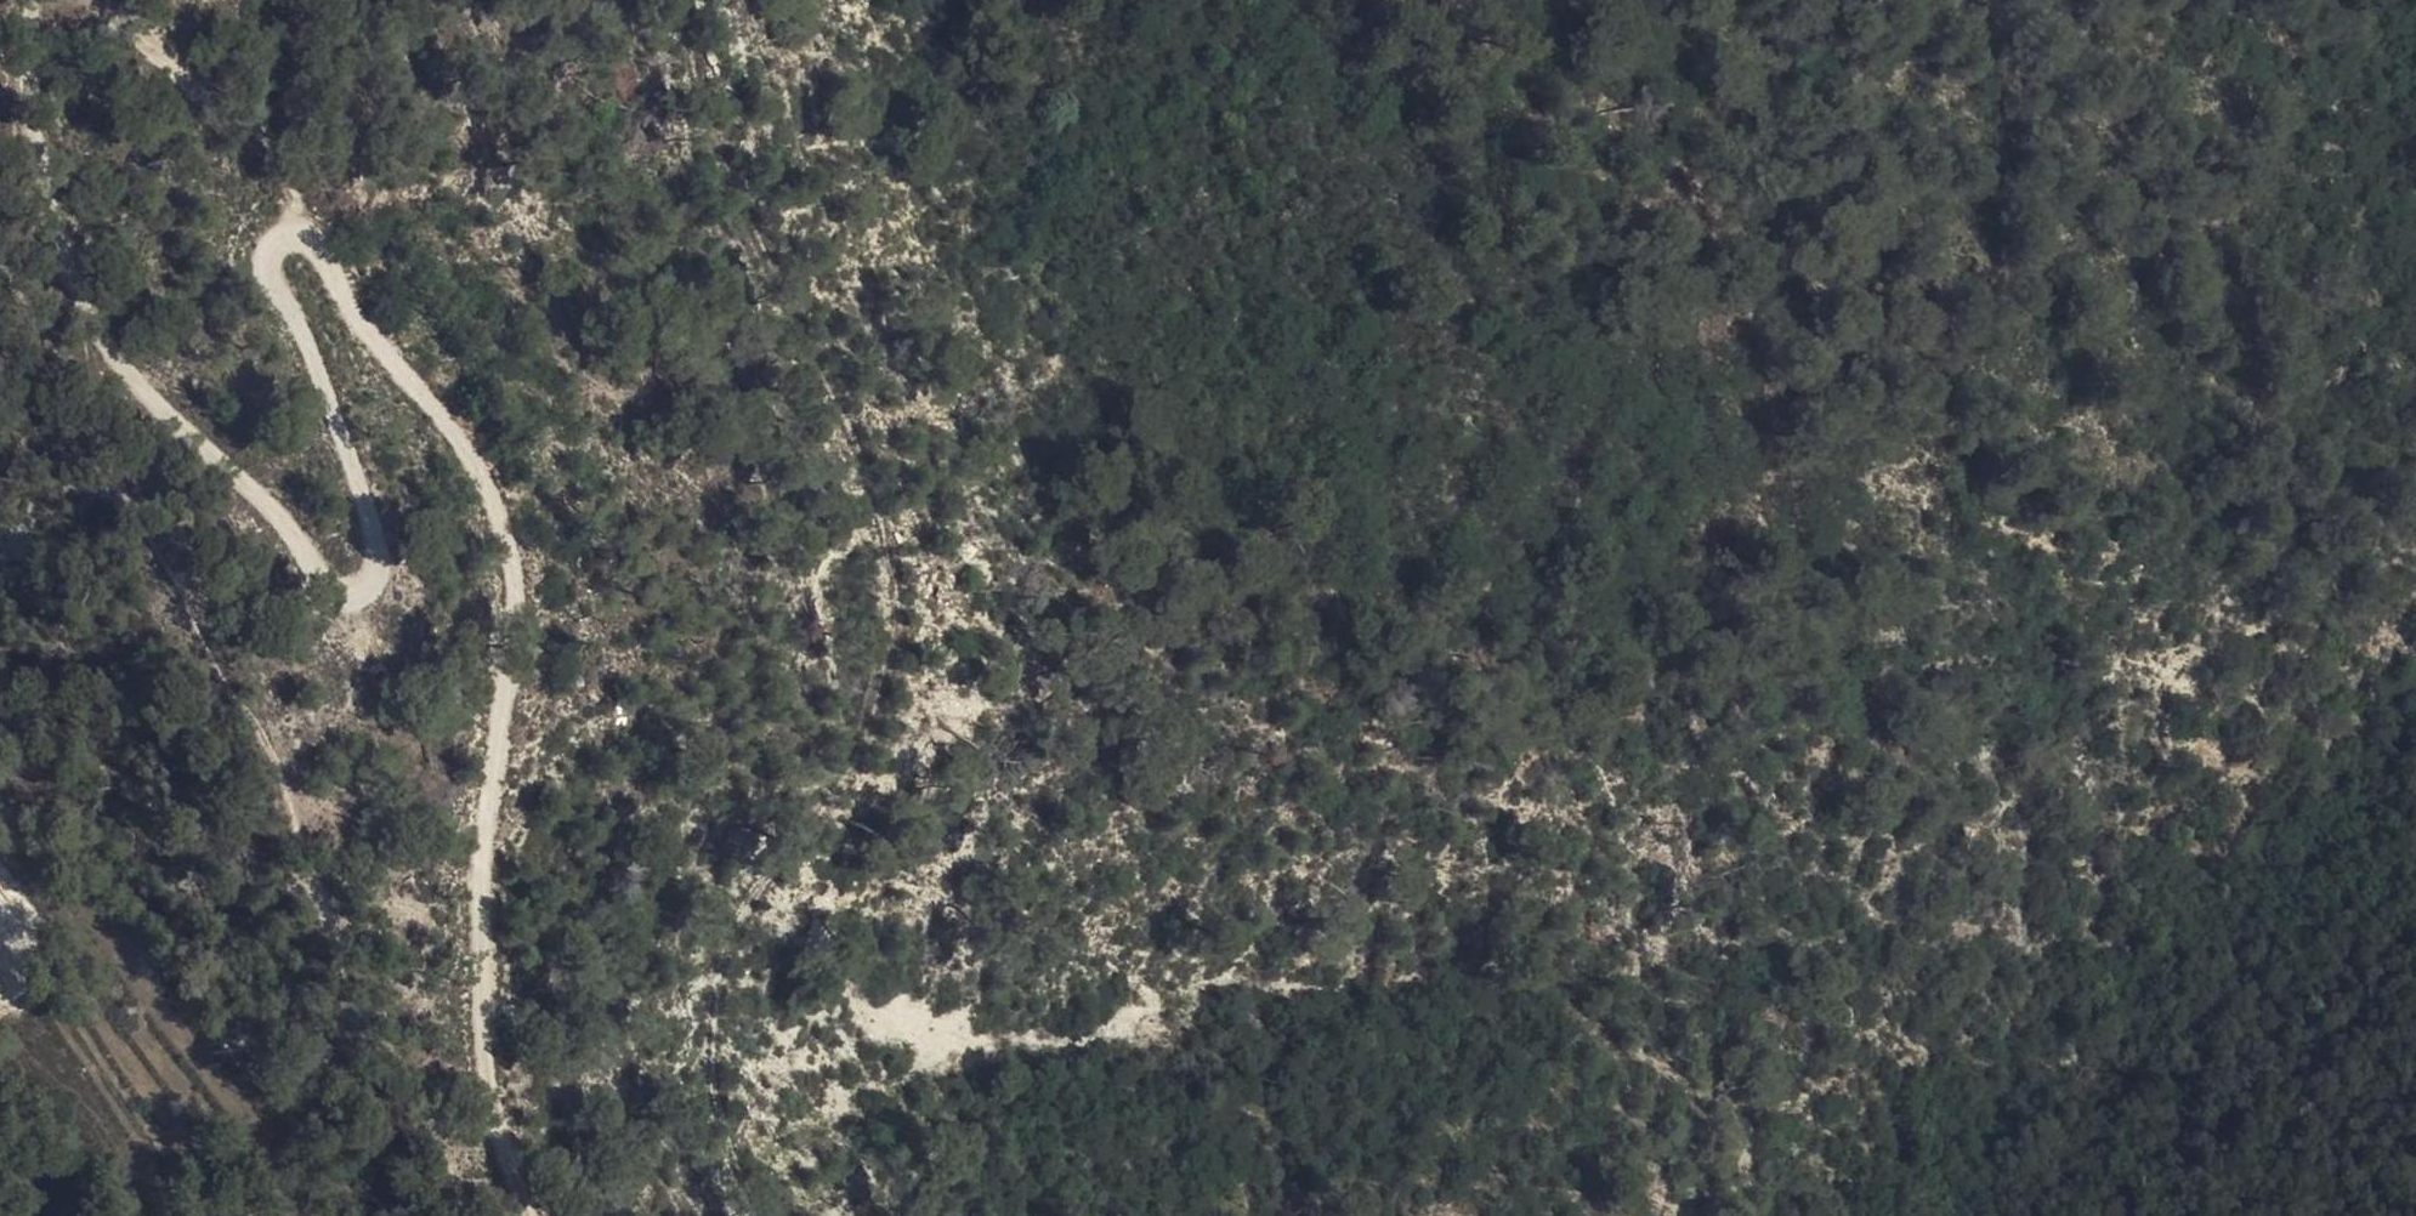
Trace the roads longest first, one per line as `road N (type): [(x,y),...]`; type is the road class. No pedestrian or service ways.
road 1 (track): [(530,1215),(496,1125),(484,1013),(485,867),(517,611),(500,520),(458,437),(382,347),(311,236),(284,236),(268,265),(319,376),(381,545),(382,572),(359,592),(328,581),(270,504),(156,404),(68,220),(32,0)]

